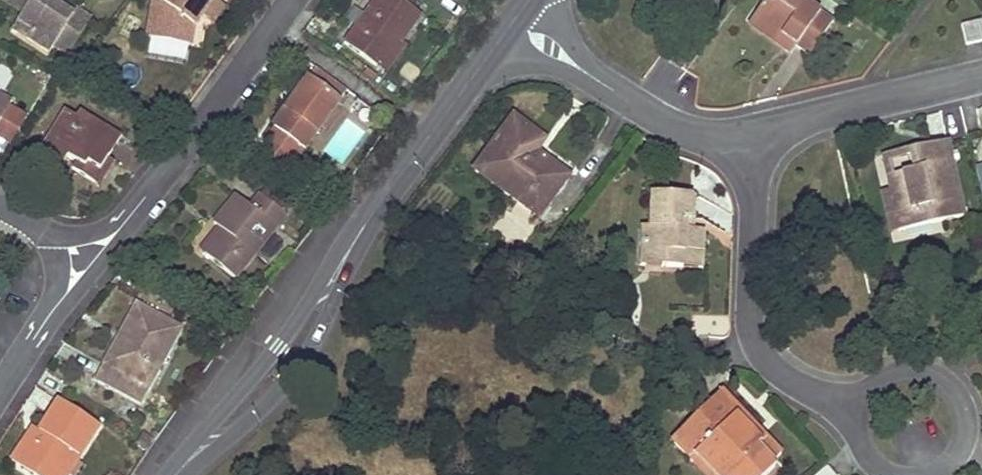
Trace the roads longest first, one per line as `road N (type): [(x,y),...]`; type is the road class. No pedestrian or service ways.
road 1 (secondary): [(512,23),(371,216),(288,355),(175,474)]
road 2 (residential): [(752,133),(756,343),(798,386),(859,411)]
road 3 (residential): [(97,256),(293,0)]
road 4 (residential): [(512,23),(679,128),(752,133)]
road 5 (residential): [(752,133),(981,77)]
road 6 (residential): [(934,474),(962,445),(966,426),(952,391),(919,373),(900,373),(868,394)]
road 7 (residential): [(0,390),(97,256)]

